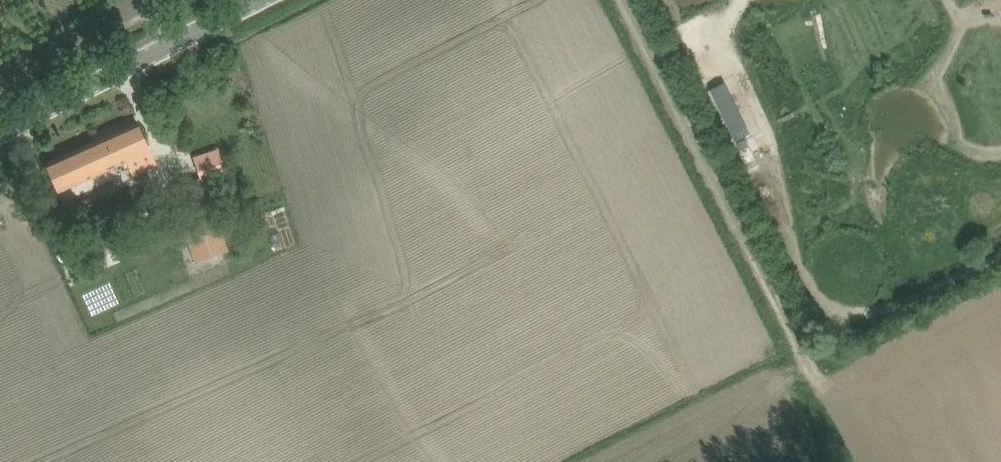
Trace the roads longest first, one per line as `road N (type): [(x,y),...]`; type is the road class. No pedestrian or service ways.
road 1 (track): [(620,0),(823,386)]
road 2 (unclassified): [(0,130),(252,0)]

